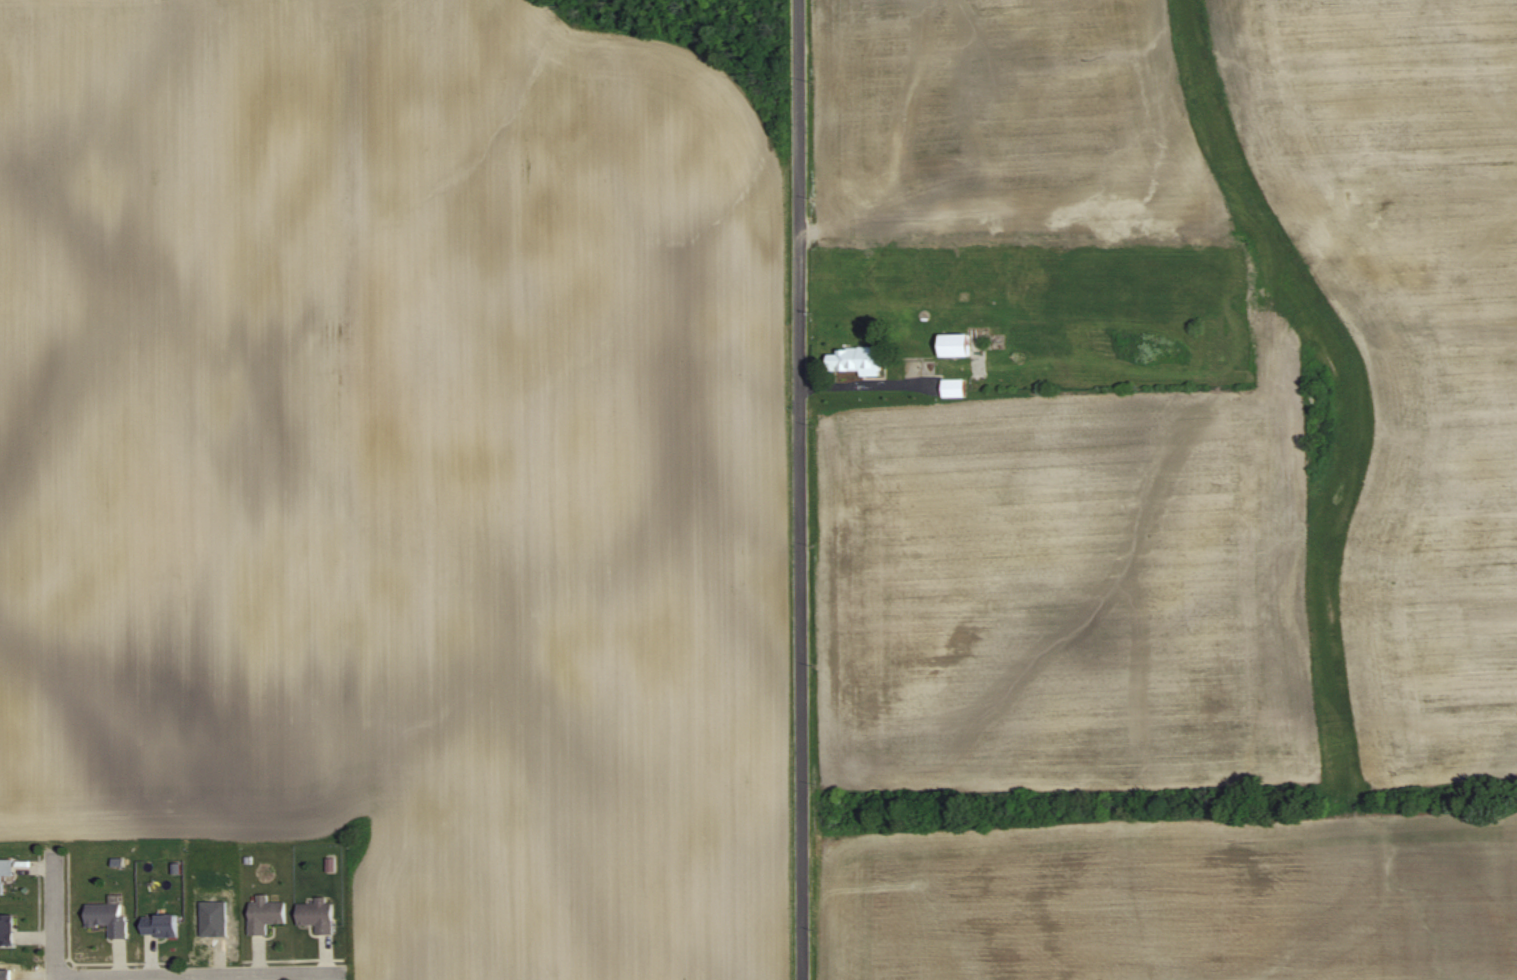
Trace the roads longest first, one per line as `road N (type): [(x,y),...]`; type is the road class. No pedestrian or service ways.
road 1 (residential): [(806,979),(800,0)]
road 2 (residential): [(57,977),(342,970)]
road 3 (residential): [(57,979),(57,853)]

